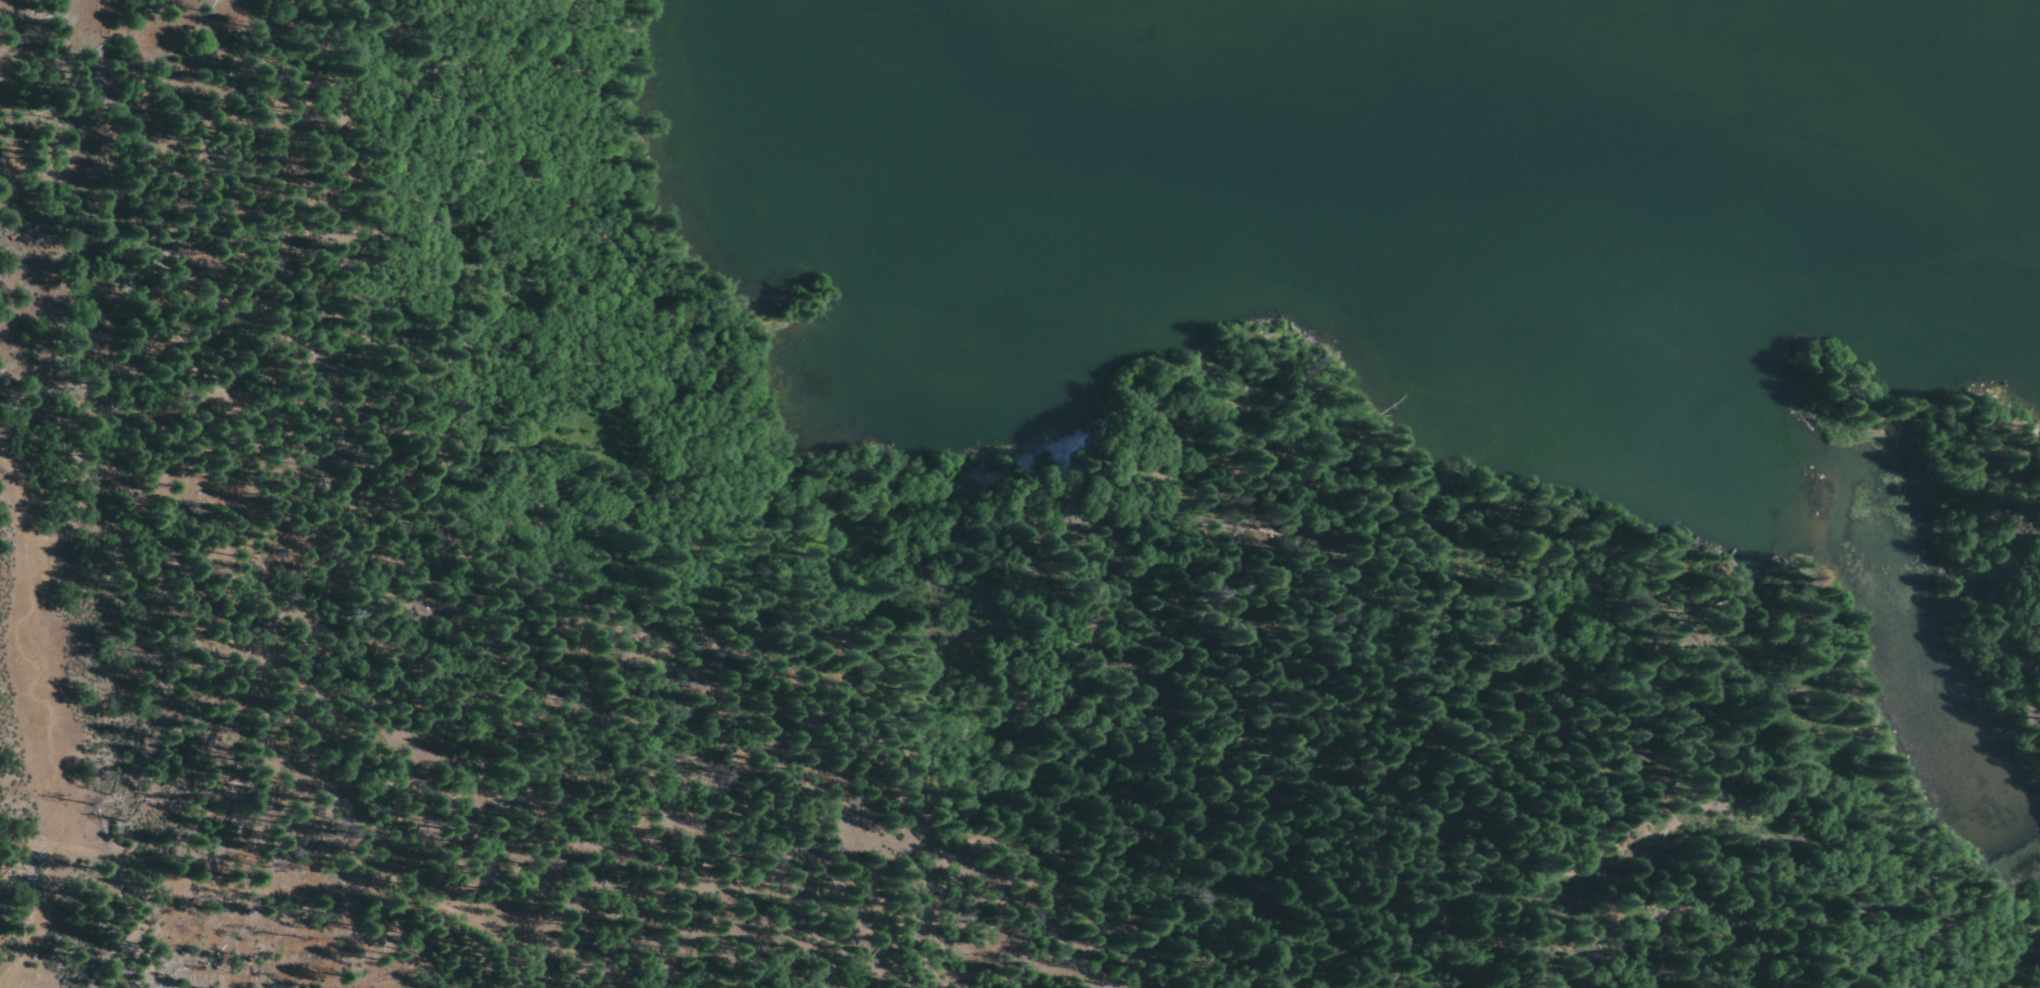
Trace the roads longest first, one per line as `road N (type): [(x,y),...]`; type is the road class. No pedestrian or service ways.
road 1 (residential): [(46,819),(122,832),(252,781),(305,777),(543,987)]
road 2 (track): [(25,987),(42,903),(47,788),(25,548),(19,512),(0,476)]

